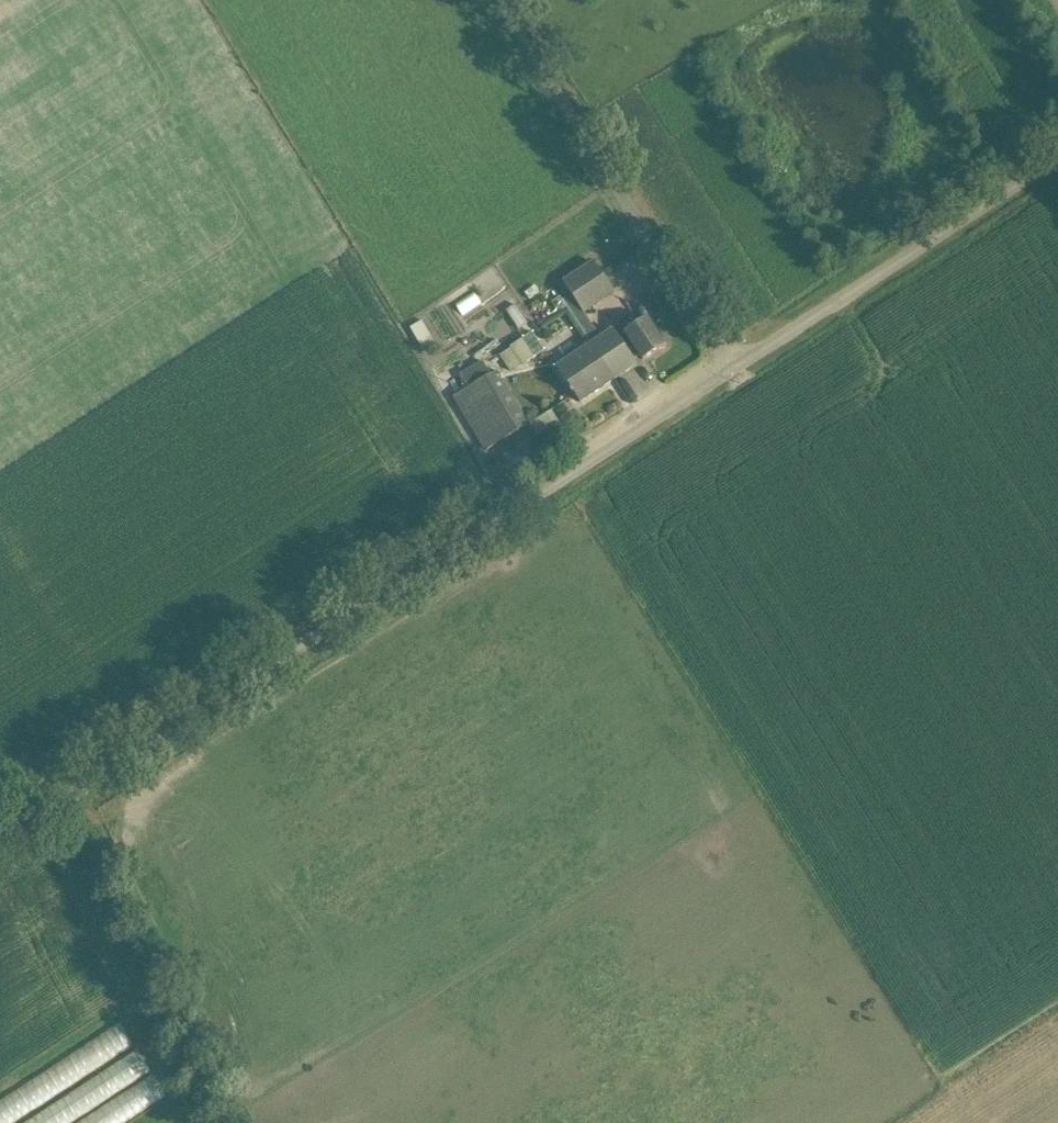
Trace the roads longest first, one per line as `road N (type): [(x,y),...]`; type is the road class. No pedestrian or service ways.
road 1 (unclassified): [(0,839),(729,375)]
road 2 (unclassified): [(495,0),(729,375)]
road 3 (unclassified): [(729,375),(1057,166)]

